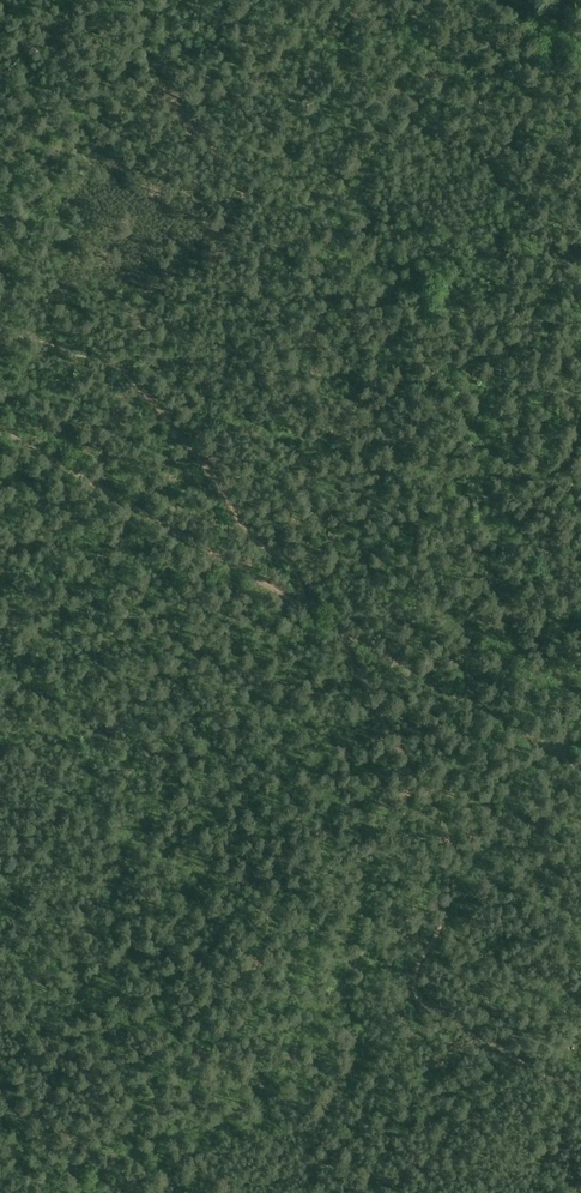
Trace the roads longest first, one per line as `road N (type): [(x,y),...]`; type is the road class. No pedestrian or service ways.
road 1 (track): [(345,632),(377,712),(451,835),(440,881),(442,924),(415,974),(416,997),(580,1094)]
road 2 (track): [(305,607),(0,429)]
road 3 (track): [(580,766),(345,632)]

